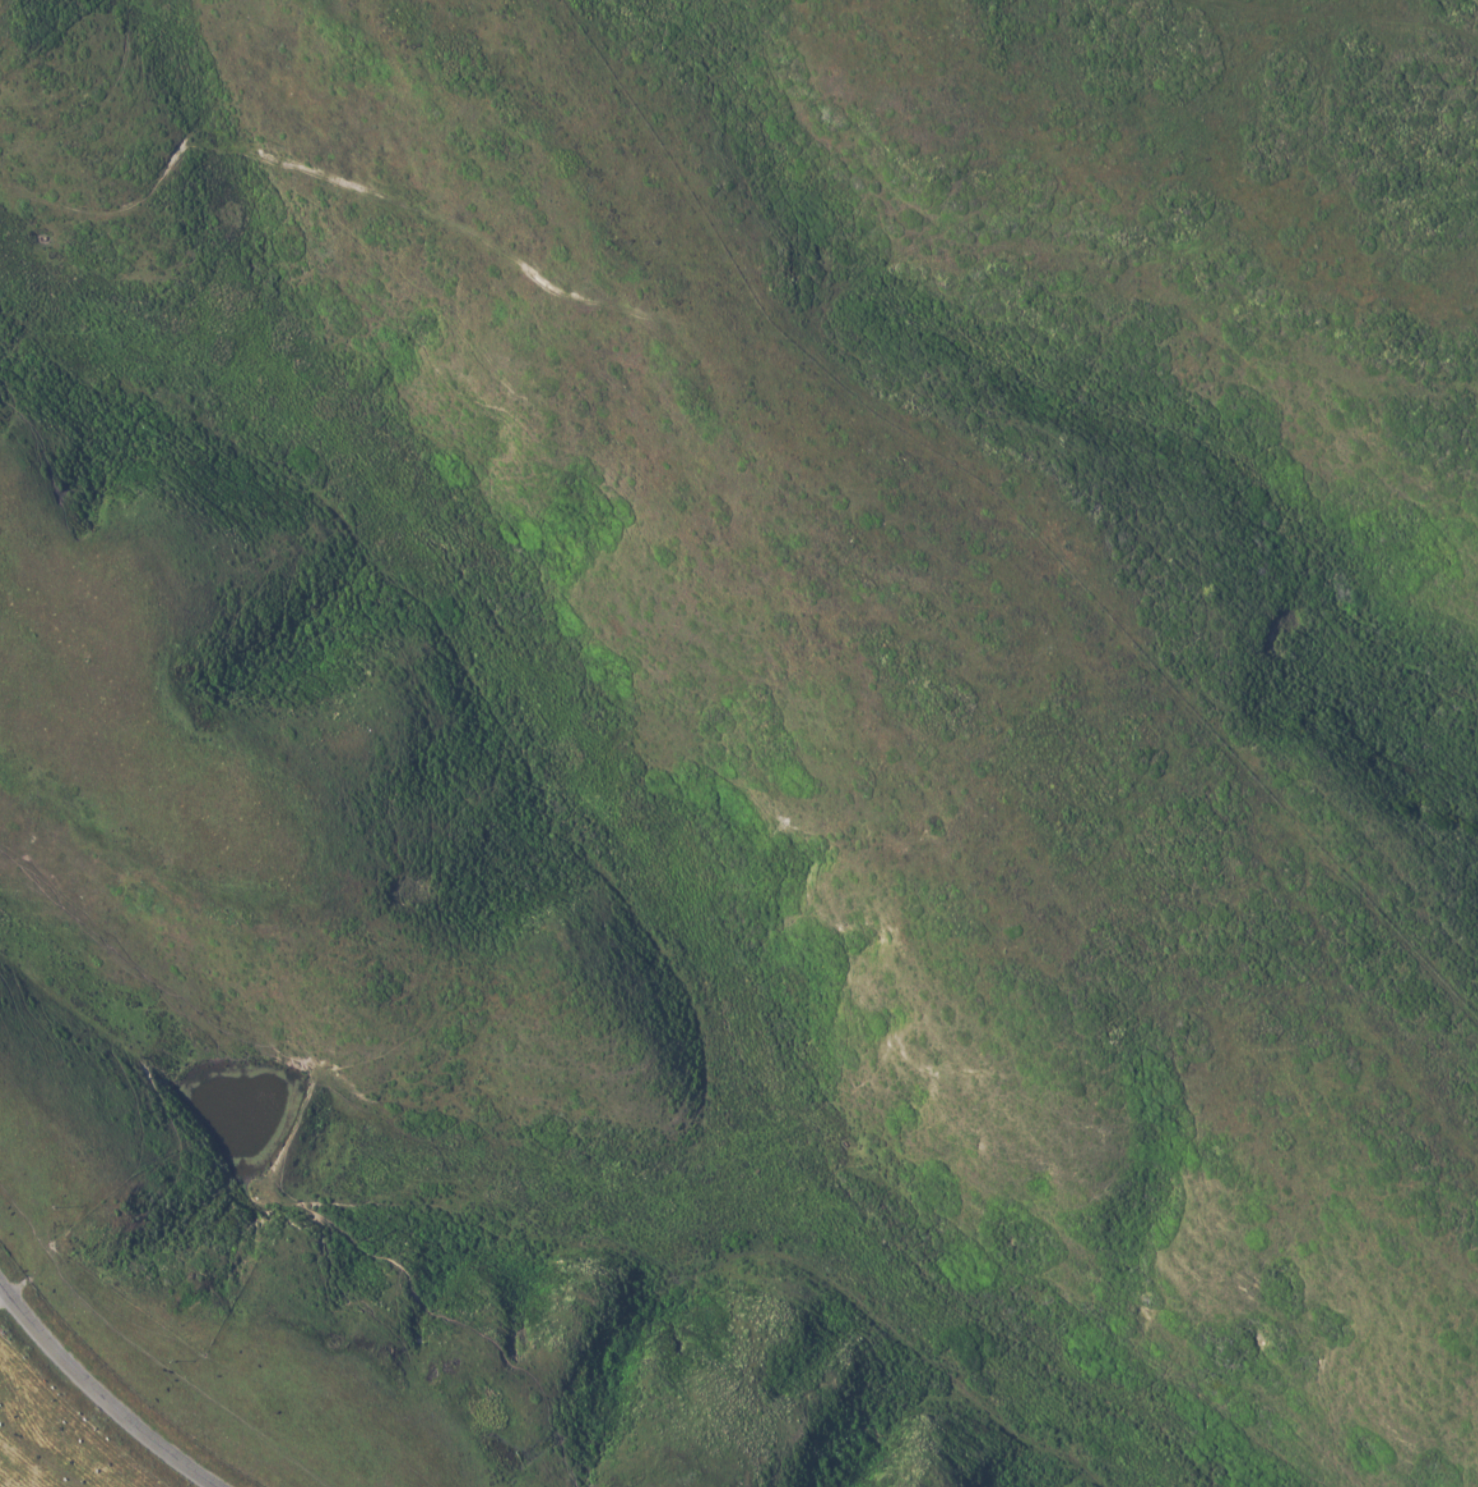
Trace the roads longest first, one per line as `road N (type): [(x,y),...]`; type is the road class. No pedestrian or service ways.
road 1 (residential): [(216,1486),(106,1401),(0,1284)]

